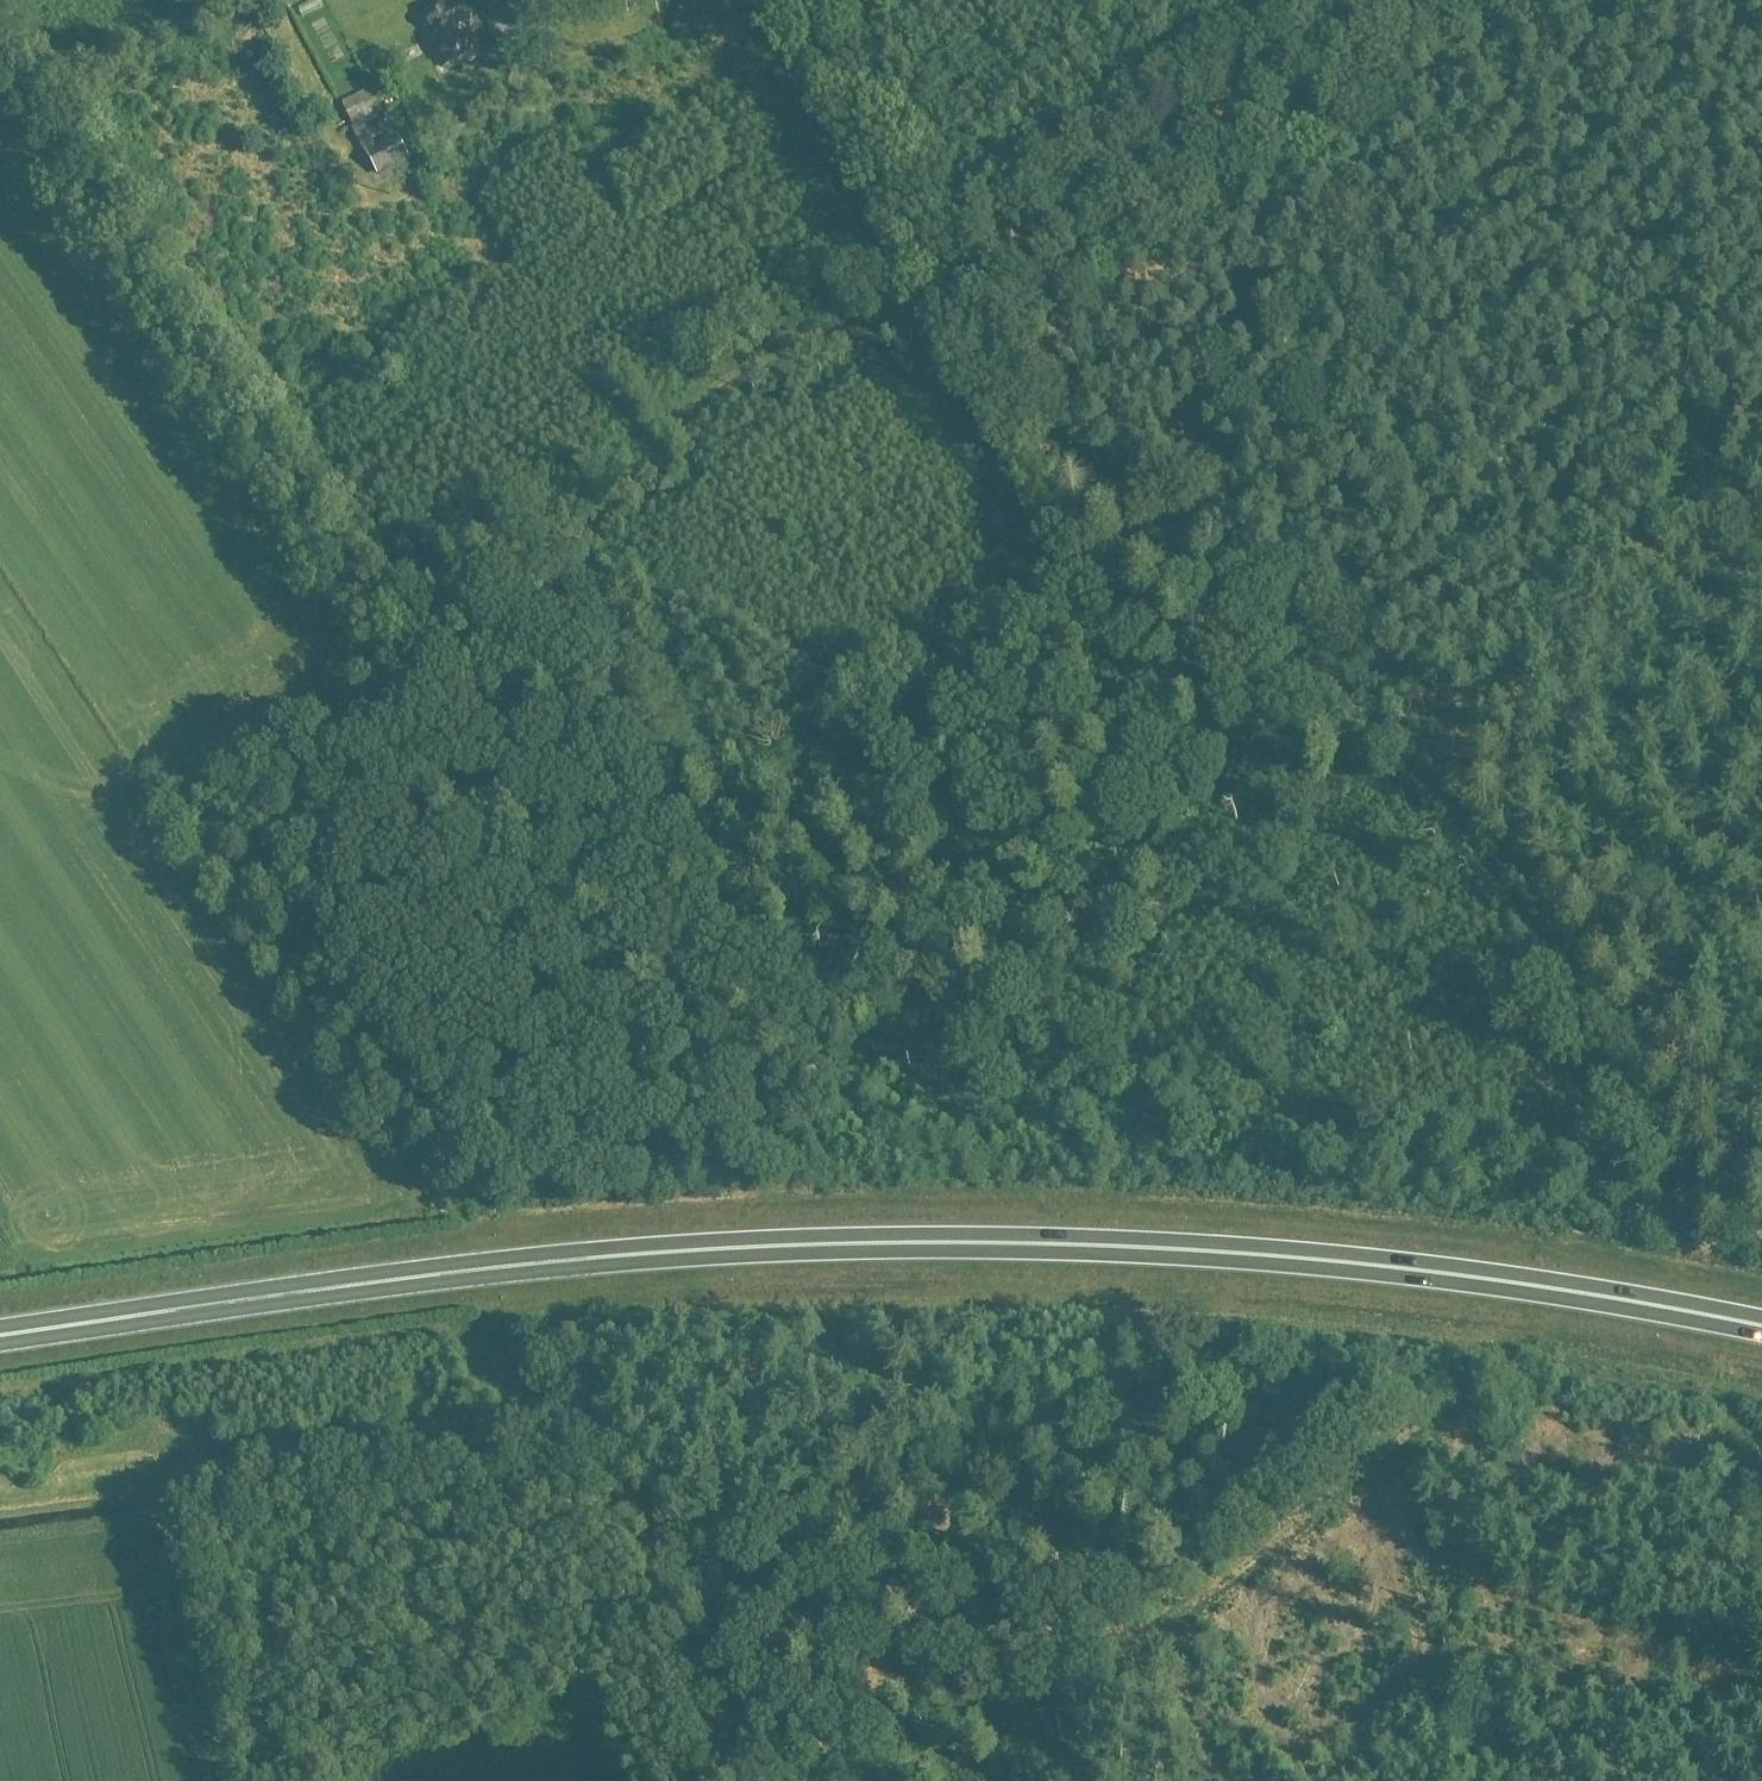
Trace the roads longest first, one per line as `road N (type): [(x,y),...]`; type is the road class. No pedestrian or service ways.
road 1 (trunk): [(0,1338),(381,1284),(776,1244),(1139,1251),(1416,1273),(1761,1329)]
road 2 (track): [(788,0),(922,260),(1001,385),(1145,502),(1293,640),(1450,822),(1615,1071),(1667,1204),(1700,1258),(1761,1225)]

